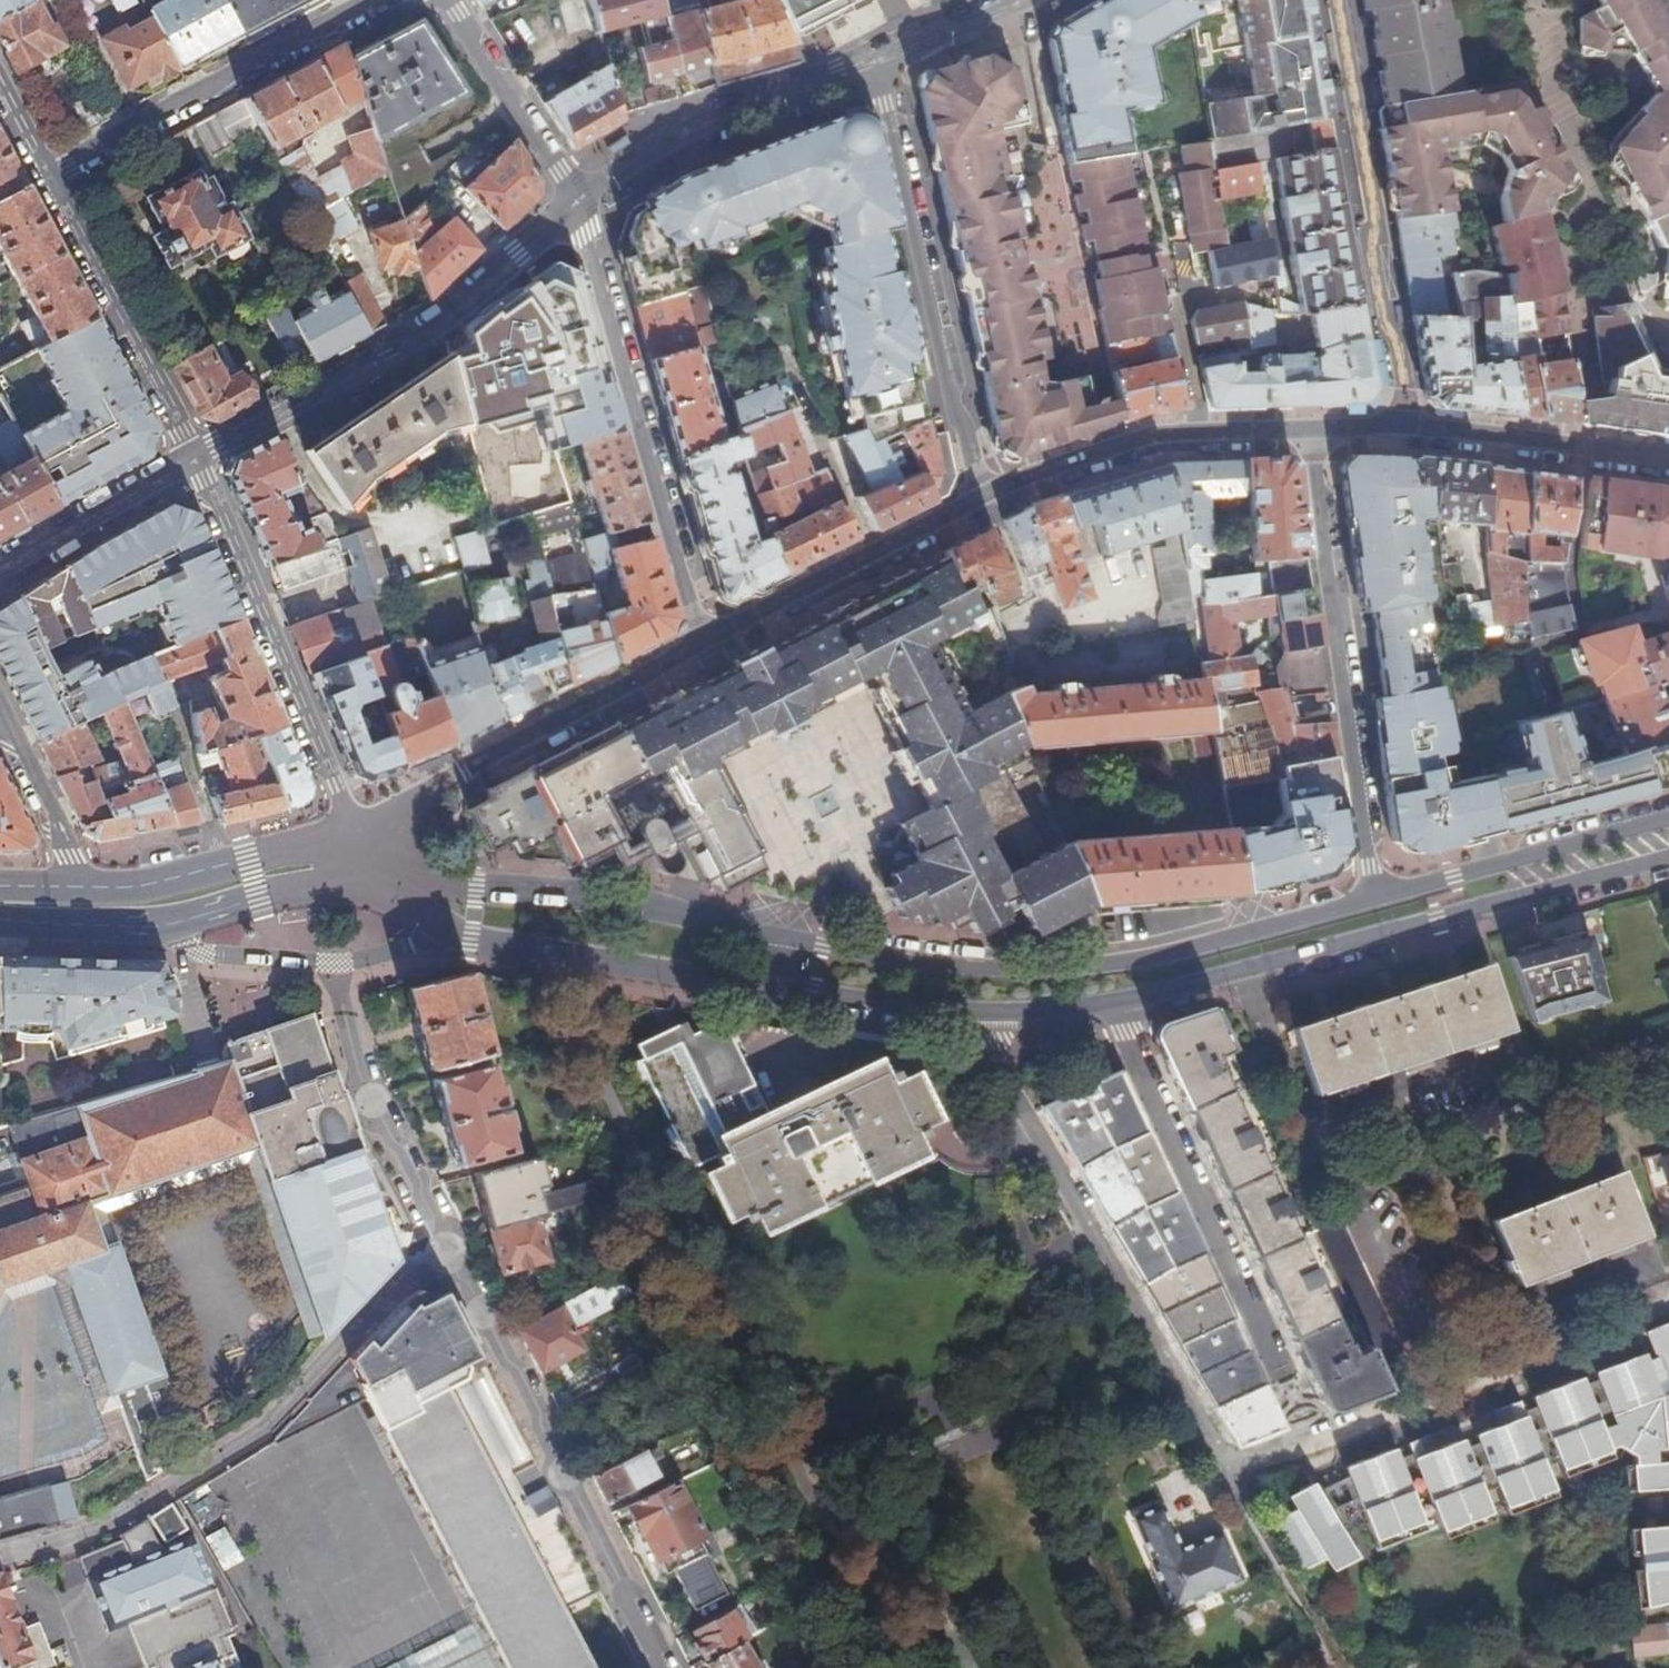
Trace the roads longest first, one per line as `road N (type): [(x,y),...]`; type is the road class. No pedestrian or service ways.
road 1 (residential): [(995,1012),(1000,1070),(1231,1468),(1668,1298)]
road 2 (unclassified): [(0,1555),(77,1533),(249,1430),(443,1238),(357,1070),(332,965)]
road 3 (secondary): [(1373,904),(1150,960),(1068,968),(978,969),(785,937)]
road 4 (secondary): [(1109,1005),(1668,865)]
road 5 (residential): [(1373,904),(1318,429)]
road 6 (tertiary): [(580,212),(440,328),(194,464)]
road 7 (residential): [(887,62),(986,503)]
road 8 (residential): [(707,641),(580,212)]
road 9 (residential): [(1400,430),(1329,0)]
road 10 (secondary): [(785,937),(639,904),(436,876),(361,849)]
road 11 (residential): [(194,464),(361,849)]
road 12 (residential): [(1109,1005),(1284,1373)]
road 13 (residential): [(361,849),(443,785),(707,641)]
road 14 (residential): [(371,0),(40,178)]
road 15 (tertiary): [(887,62),(699,134),(580,212)]
road 16 (residential): [(986,503),(1153,441),(1318,429)]
road 17 (secondary): [(442,925),(472,938),(776,984)]
road 18 (residential): [(40,178),(194,464)]
road 19 (residential): [(707,641),(986,503)]
road 20 (secondary): [(1668,820),(1373,904)]
road 21 (residential): [(1400,430),(1668,466)]
road 22 (residential): [(580,212),(440,0)]
road 23 (secondary): [(776,984),(995,1012)]
road 24 (tertiary): [(194,464),(0,566)]
road 25 (residential): [(83,886),(0,717)]
road 26 (unclassified): [(160,926),(201,952),(332,965)]
road 27 (tertiary): [(1043,0),(887,62)]
road 28 (secondary): [(160,926),(322,883)]
road 29 (secondary): [(0,919),(160,926)]
road 30 (residential): [(180,716),(221,865)]
road 31 (secondary): [(361,849),(311,844),(221,865)]
road 32 (secondary): [(221,865),(149,886),(83,886)]

